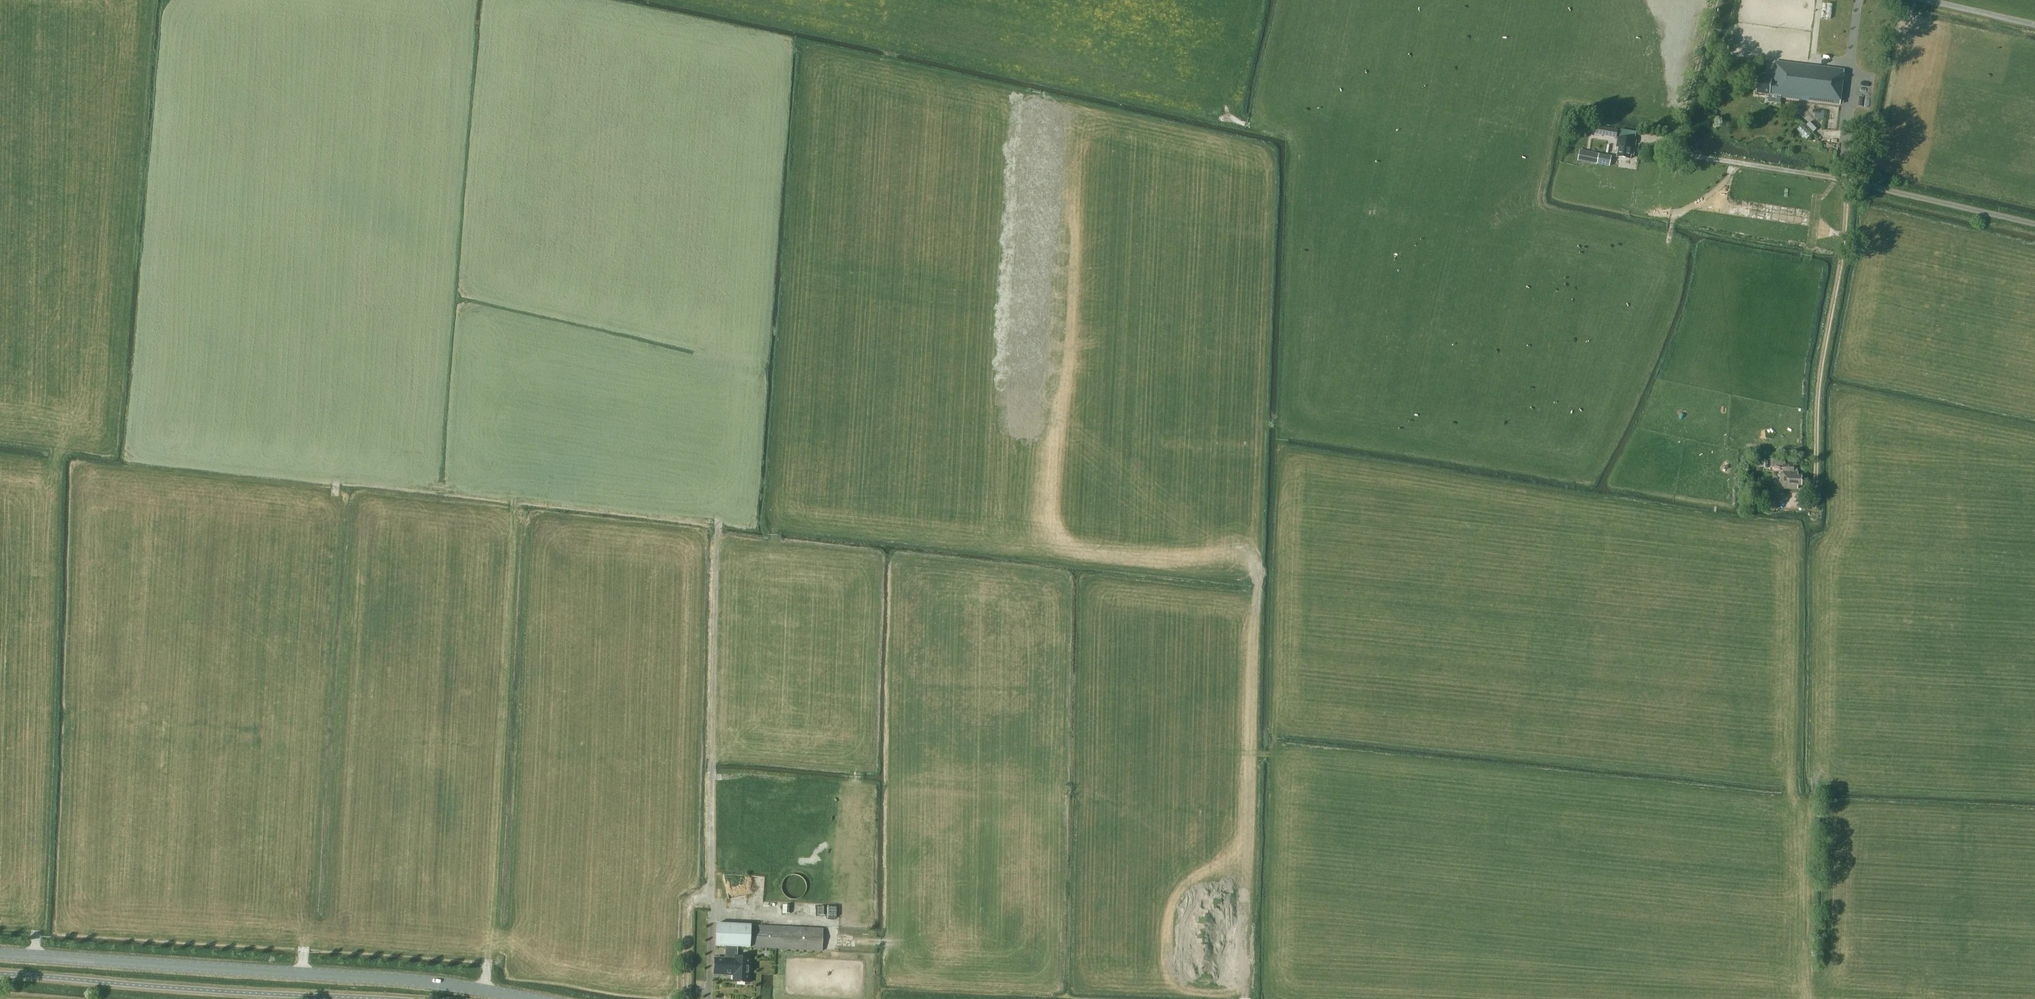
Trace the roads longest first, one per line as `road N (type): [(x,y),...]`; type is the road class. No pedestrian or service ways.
road 1 (secondary): [(541,998),(430,981),(0,953)]

